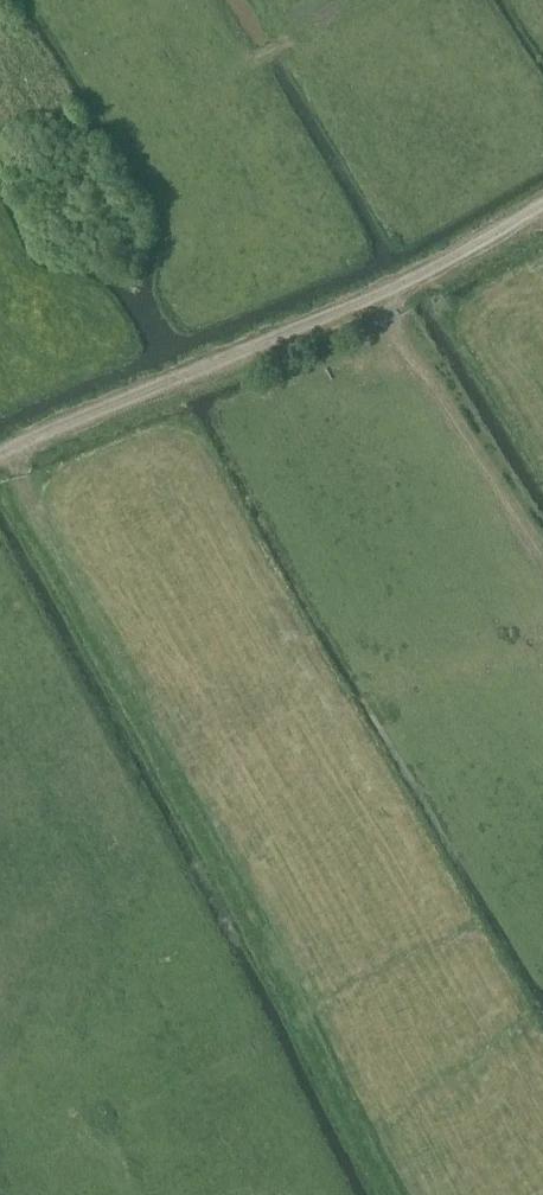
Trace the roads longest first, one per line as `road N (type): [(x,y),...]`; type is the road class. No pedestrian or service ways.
road 1 (track): [(98,630),(11,447),(405,284),(542,207)]

